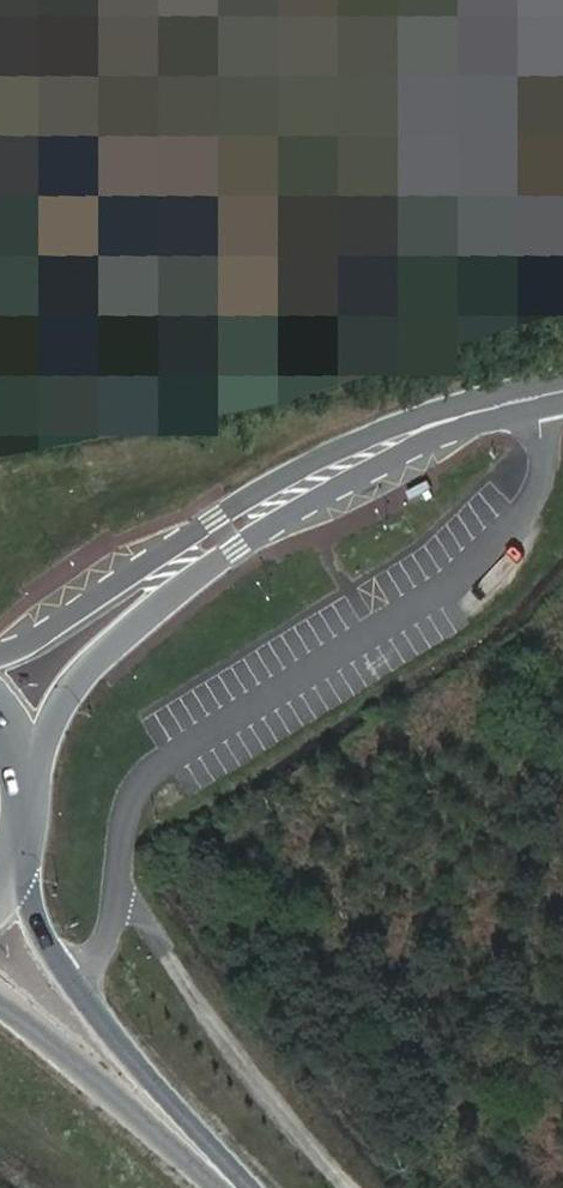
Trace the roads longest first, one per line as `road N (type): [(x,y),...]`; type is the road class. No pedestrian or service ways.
road 1 (primary): [(32,765),(80,678),(236,549),(423,442),(537,395)]
road 2 (primary): [(537,395),(438,414),(325,454),(45,632),(0,651)]
road 3 (primary): [(192,1145),(46,940),(24,862)]
road 4 (track): [(165,958),(275,1114),(346,1187)]
road 5 (primary): [(0,1002),(192,1145)]

